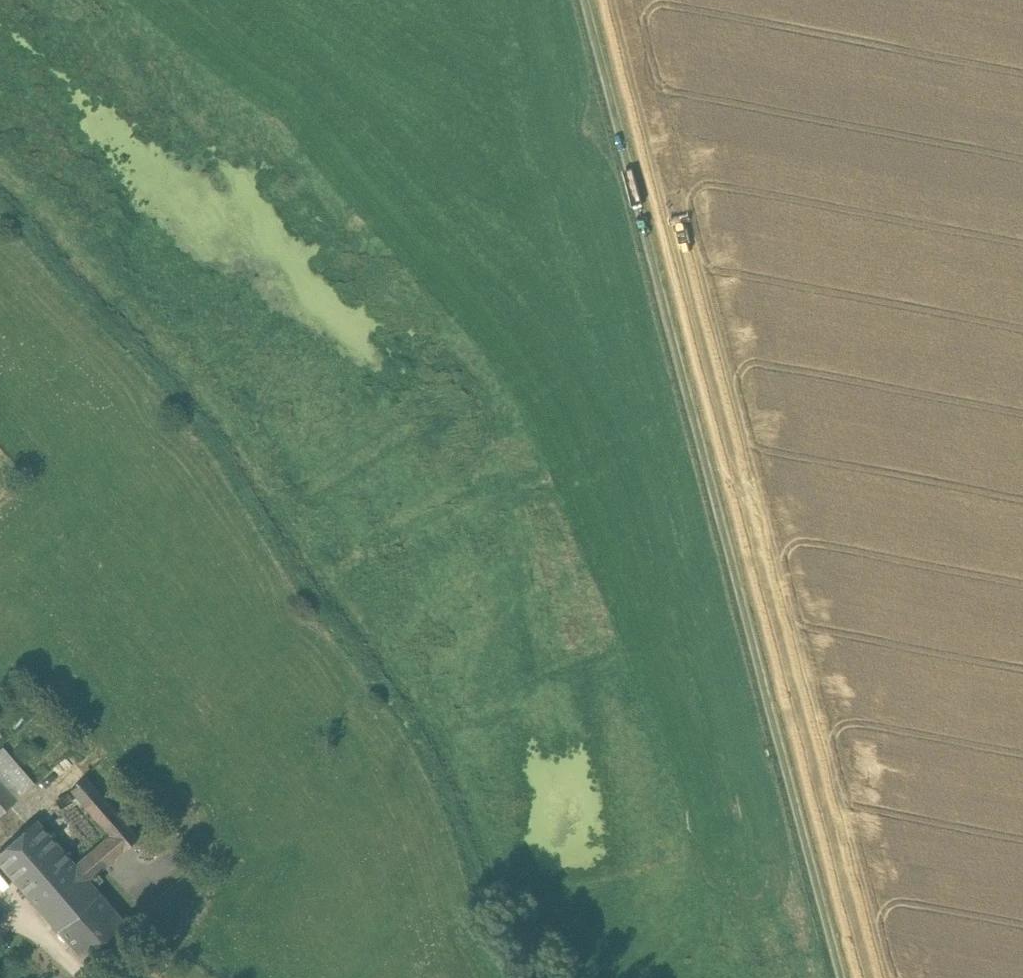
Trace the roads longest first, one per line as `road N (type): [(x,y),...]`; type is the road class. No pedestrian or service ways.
road 1 (track): [(838,977),(590,0)]

